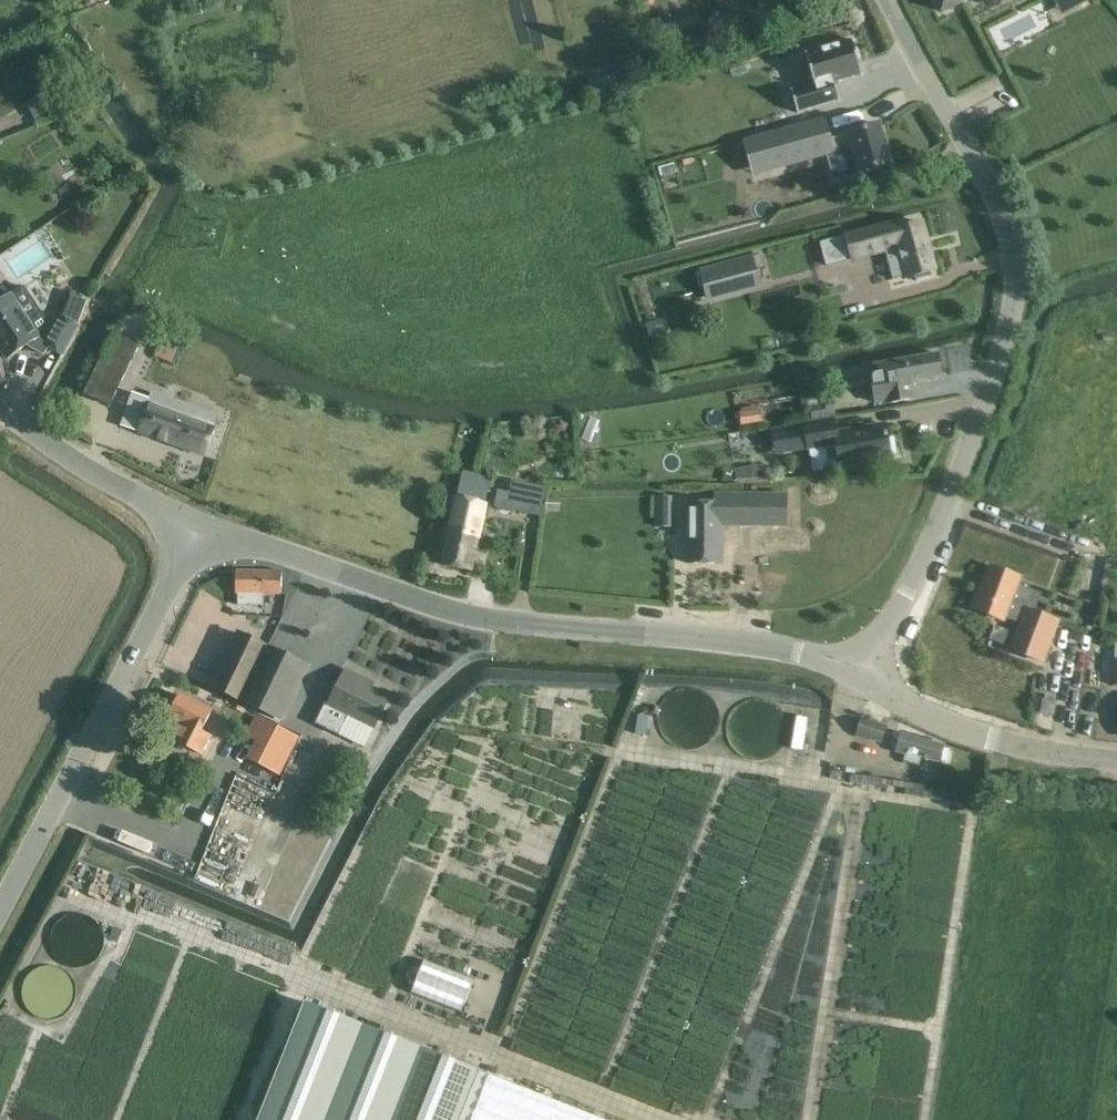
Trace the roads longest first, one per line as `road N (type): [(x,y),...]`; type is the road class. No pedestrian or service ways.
road 1 (unclassified): [(858,670),(925,556),(1002,352),(1016,291),(1013,242),(890,0)]
road 2 (unclassified): [(858,670),(751,643),(493,622),(199,530)]
road 3 (unclassified): [(0,908),(199,530)]
road 4 (unclassified): [(858,670),(909,709),(956,728),(1042,751),(1116,759)]
road 5 (unclassified): [(199,530),(0,403)]

